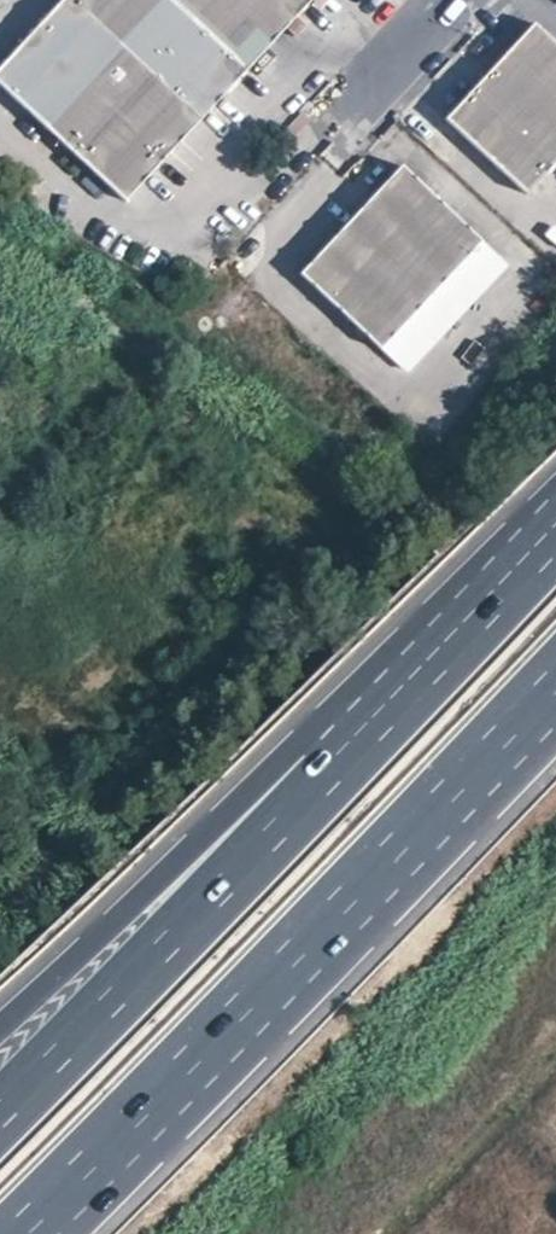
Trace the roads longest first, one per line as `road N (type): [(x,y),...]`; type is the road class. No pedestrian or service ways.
road 1 (motorway): [(488,612),(0,1115)]
road 2 (motorway): [(488,612),(215,825),(0,1022)]
road 3 (motorway): [(136,1113),(555,679)]
road 4 (motorway): [(13,1233),(136,1113)]
road 5 (motorway): [(29,1233),(136,1113)]

